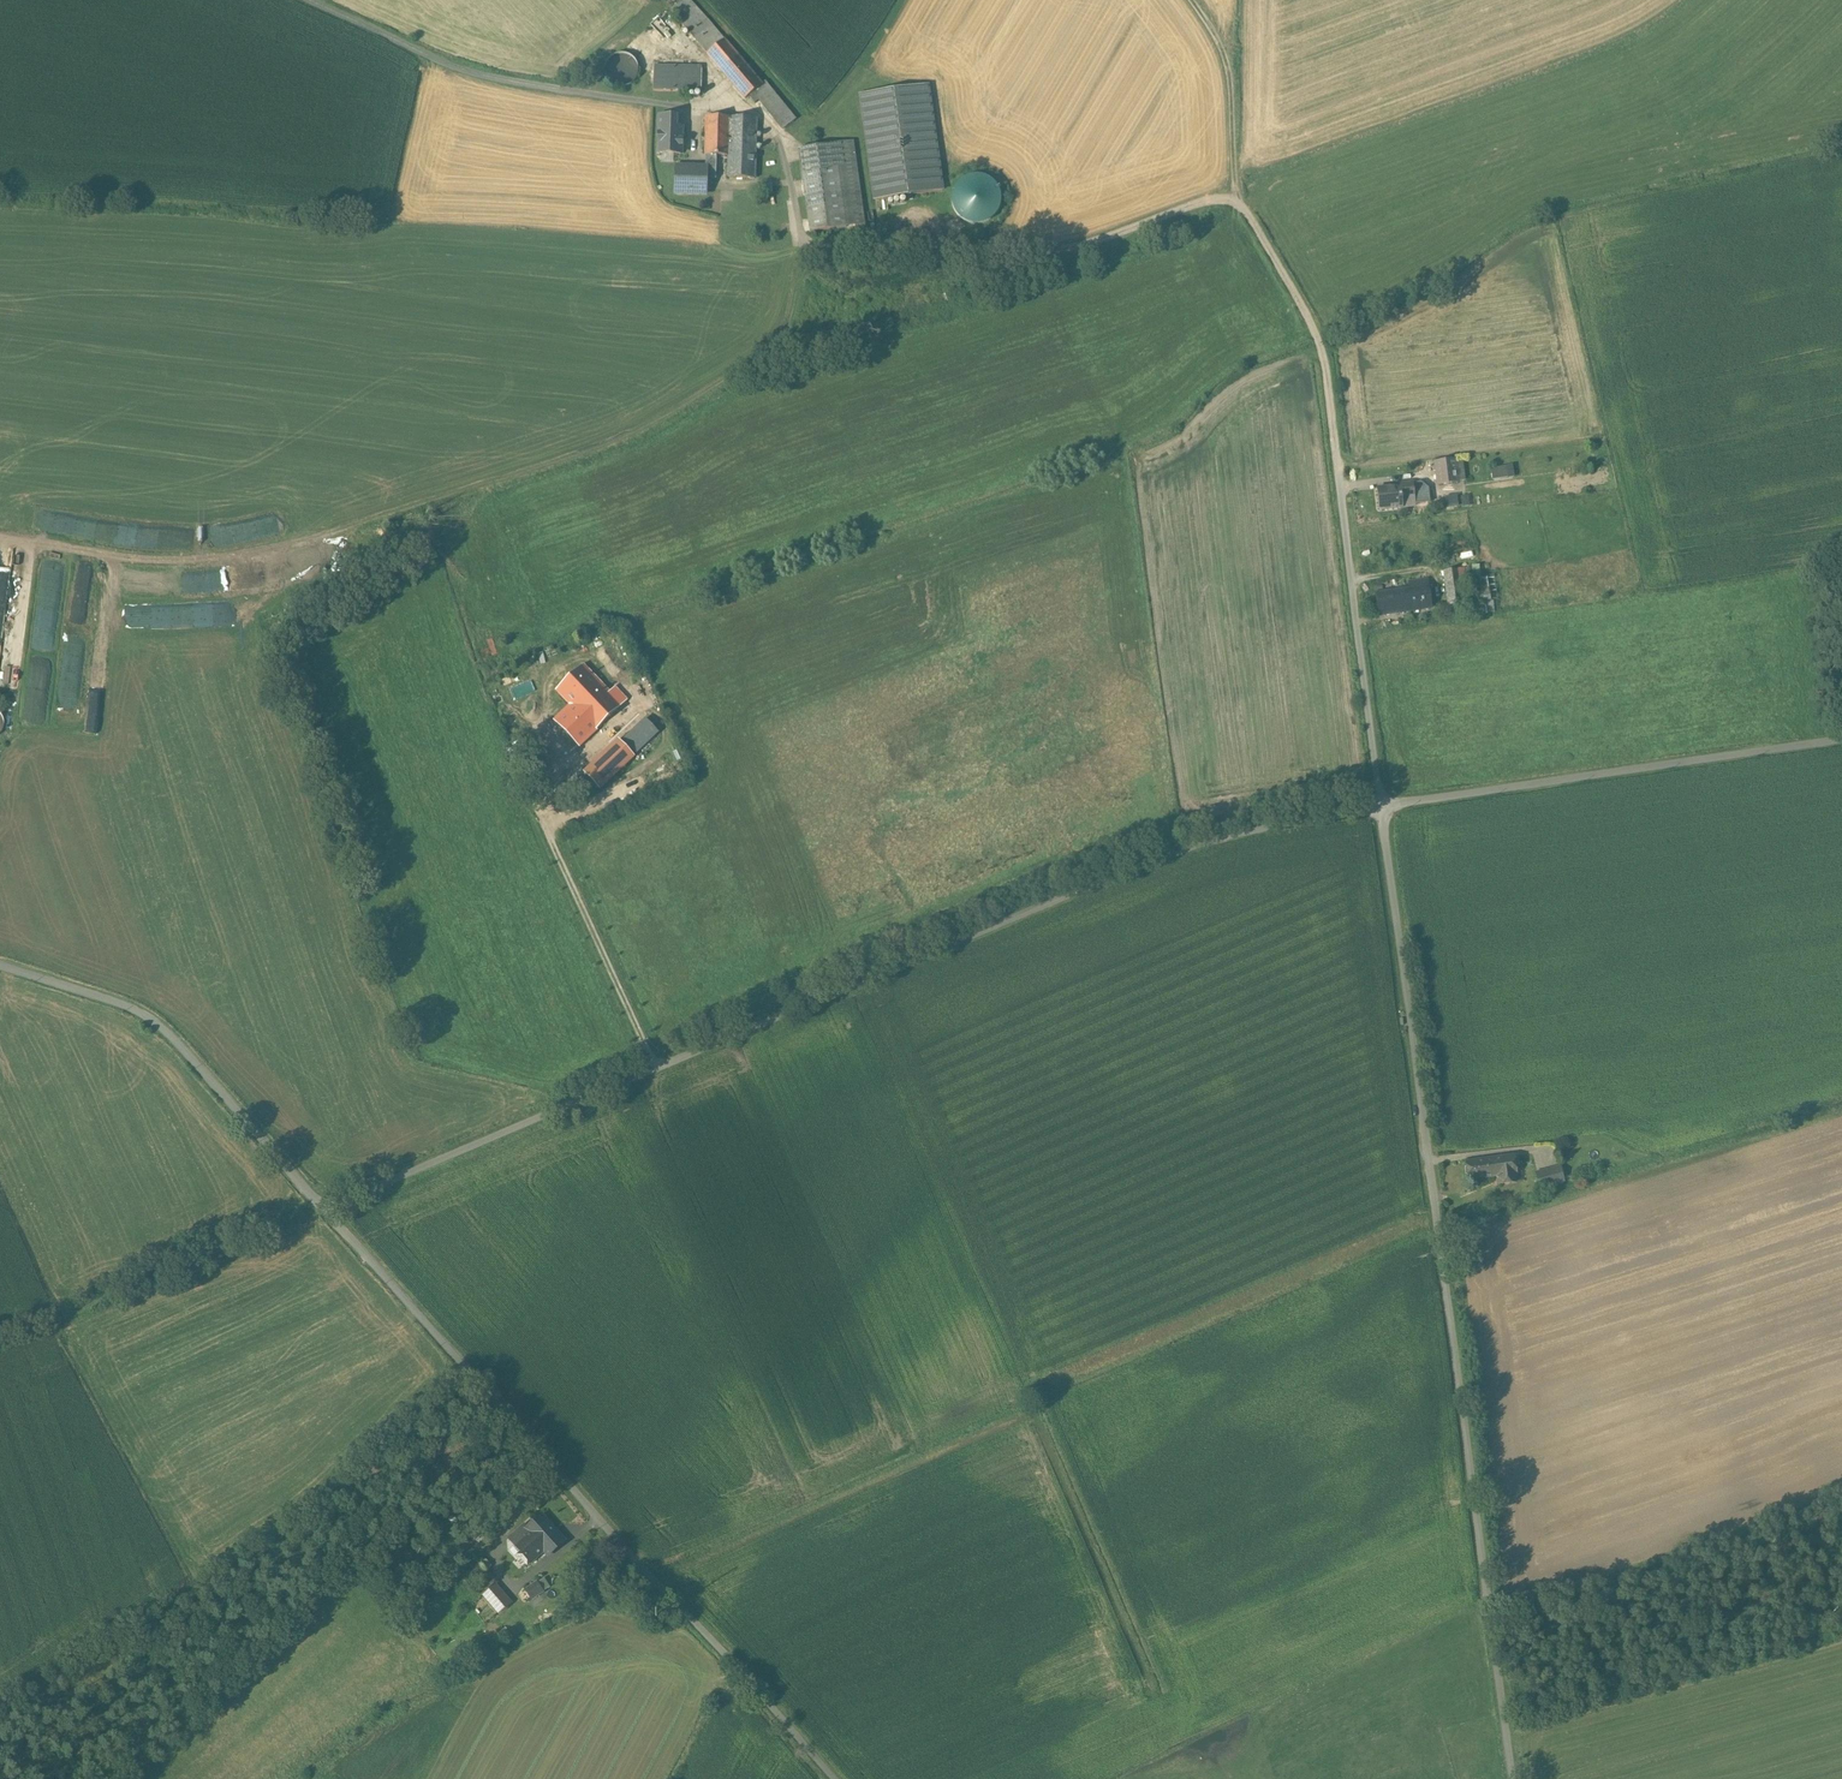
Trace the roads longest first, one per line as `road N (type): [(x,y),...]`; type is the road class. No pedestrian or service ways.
road 1 (unclassified): [(1382,808),(1247,831),(1150,860),(324,1207)]
road 2 (unclassified): [(1516,1778),(1382,808)]
road 3 (track): [(0,538),(168,561),(284,548),(637,432),(722,385),(766,349),(792,311),(803,252)]
road 4 (unclassified): [(834,1778),(324,1207)]
road 5 (track): [(1340,474),(1326,353),(1238,198),(1229,70),(1192,0)]
road 6 (unclassified): [(1841,743),(1382,808)]
road 7 (unclassified): [(324,1207),(149,1018),(0,964)]
road 8 (track): [(681,106),(458,70),(308,0)]
road 9 (track): [(0,1341),(324,1207)]
road 10 (unclassified): [(1382,808),(1340,474)]

